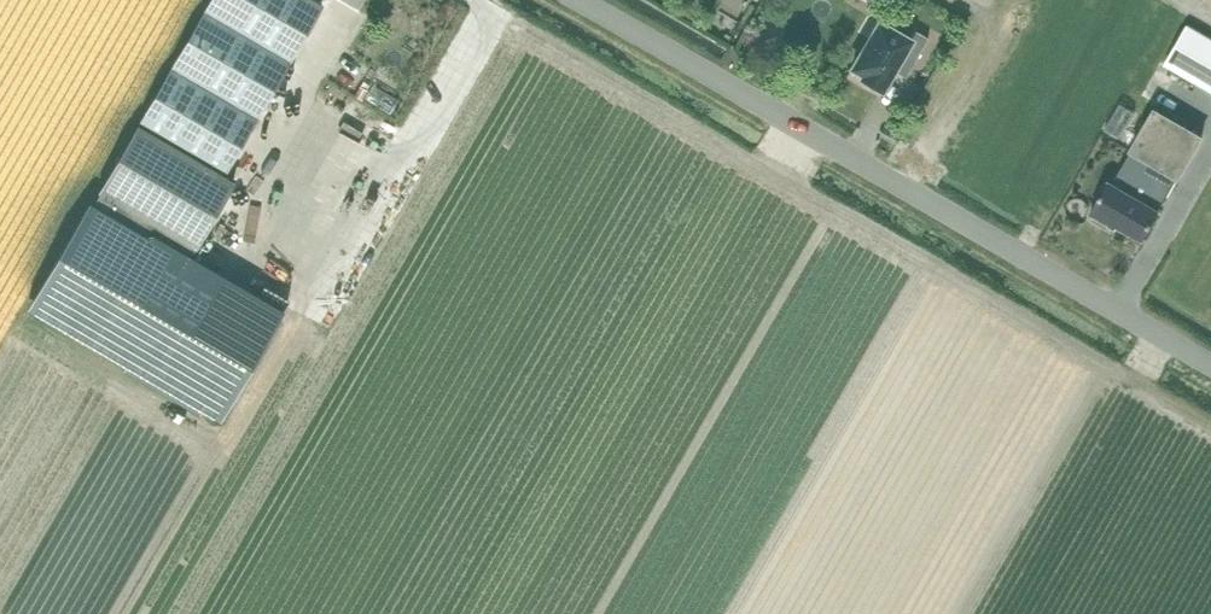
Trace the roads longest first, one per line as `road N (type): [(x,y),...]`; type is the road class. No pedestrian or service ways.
road 1 (unclassified): [(1210,366),(578,0)]

